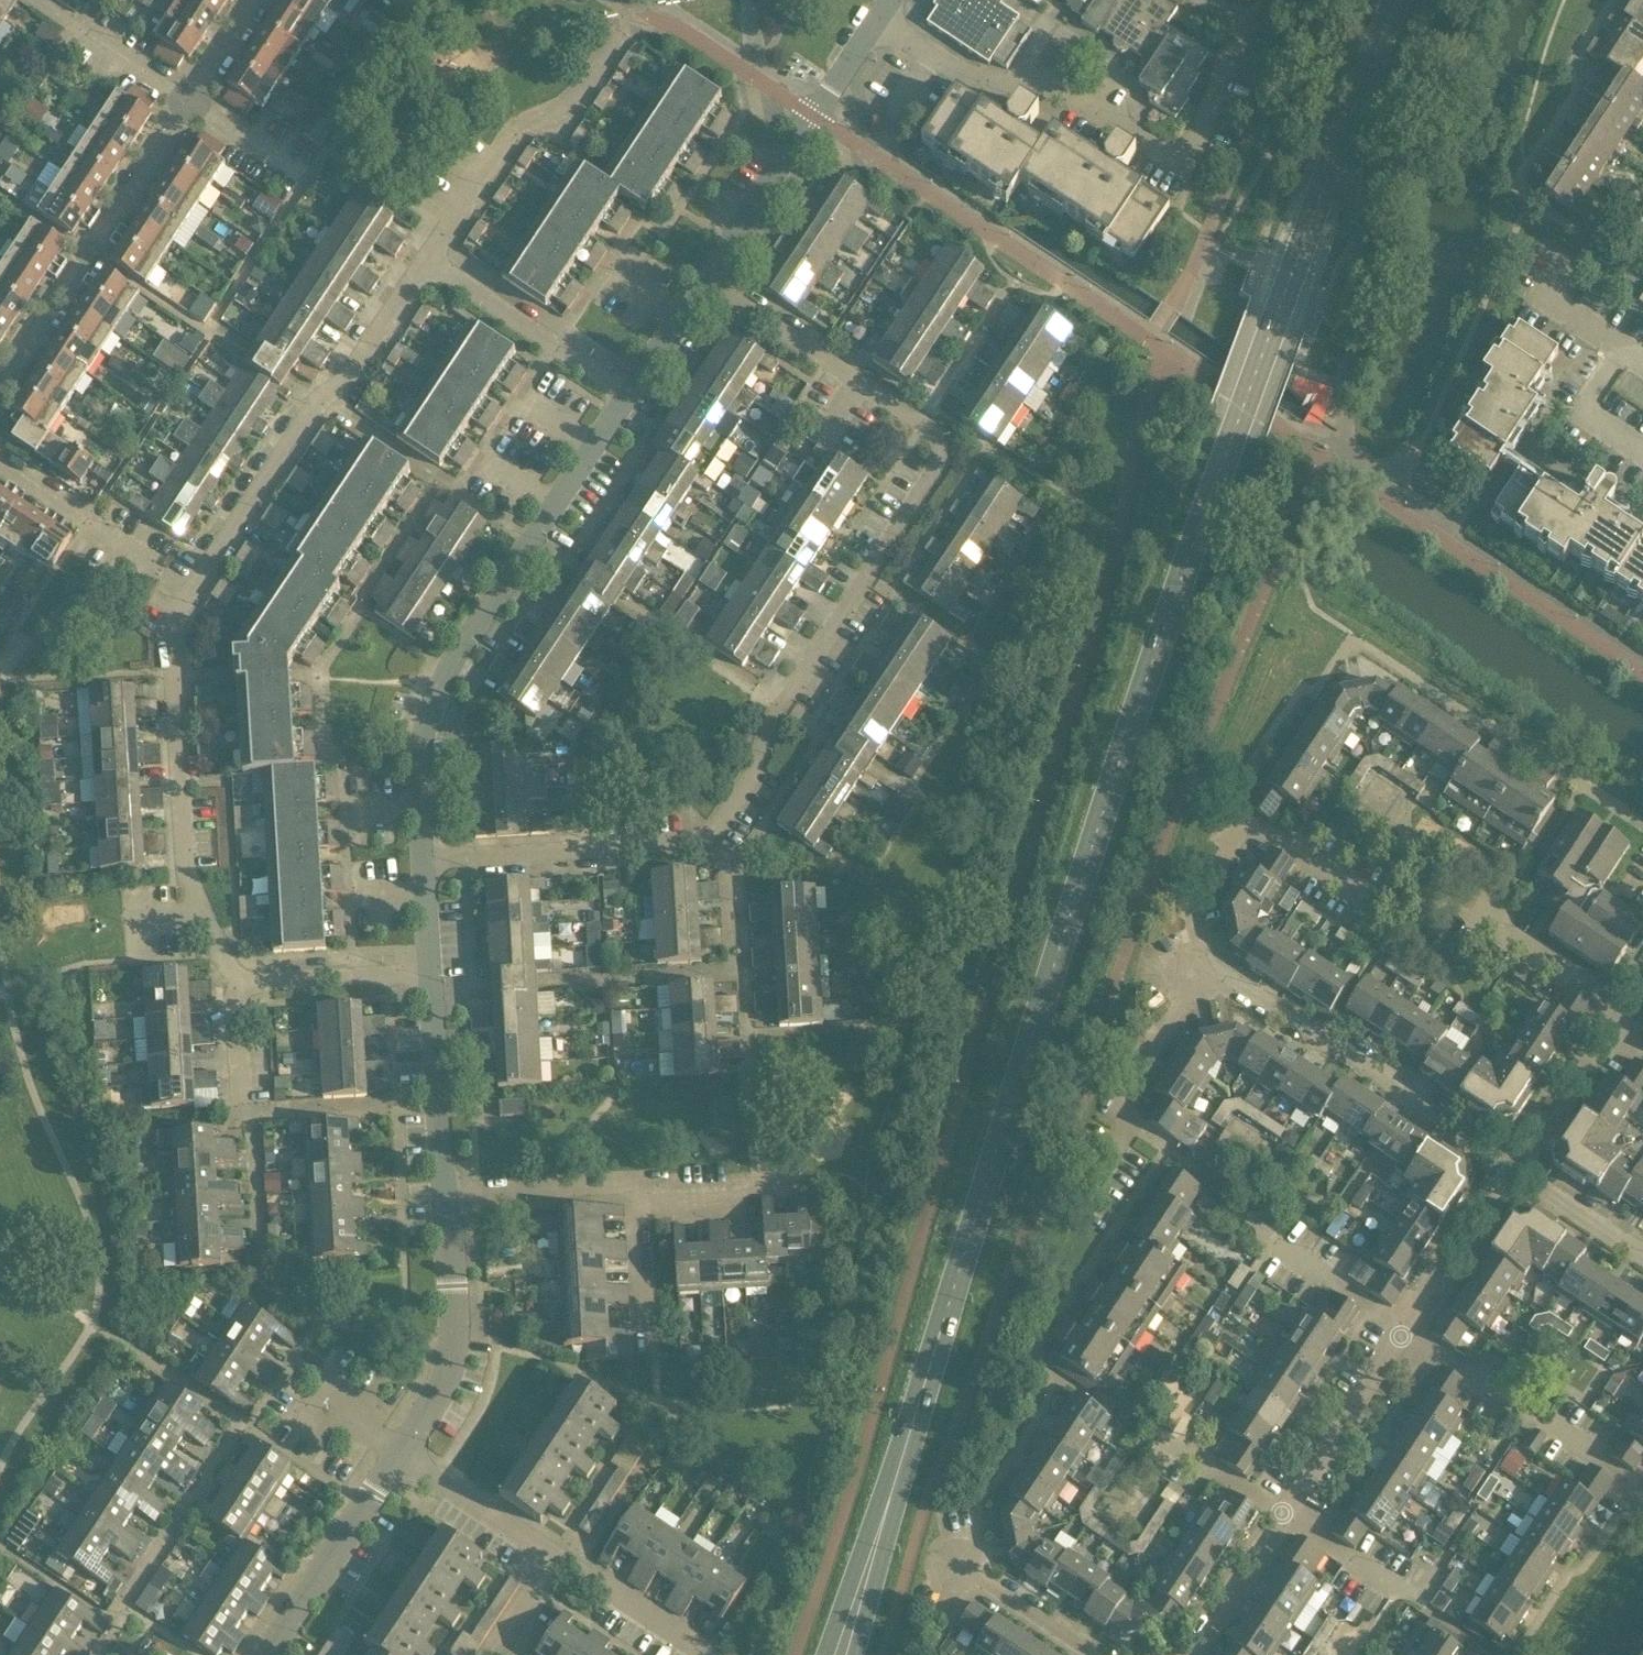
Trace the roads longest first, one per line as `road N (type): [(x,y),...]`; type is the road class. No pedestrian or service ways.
road 1 (secondary): [(848,1631),(1234,425),(1393,0)]
road 2 (residential): [(423,858),(698,841),(714,833),(759,762),(770,723),(938,467),(937,434),(705,283)]
road 3 (residential): [(1214,0),(1247,21),(1180,158),(1025,61),(1000,101),(876,20)]
road 4 (residential): [(423,858),(418,766),(440,682),(631,393)]
road 5 (residential): [(239,976),(186,875),(171,631),(194,587)]
road 6 (residential): [(194,587),(426,261)]
road 7 (residential): [(1512,1169),(1208,974)]
road 8 (residential): [(0,392),(190,99)]
road 9 (residential): [(426,261),(511,131),(576,100),(639,10)]
road 10 (residential): [(705,283),(876,20)]
road 11 (residential): [(1208,974),(1194,905),(1244,828),(1278,837),(1371,897)]
road 12 (residential): [(1208,974),(1178,999),(1115,1114),(1131,1125),(1072,1211)]
road 13 (residential): [(1637,1485),(1403,1331)]
road 14 (residential): [(400,1455),(451,1368),(445,1194)]
road 15 (residential): [(631,393),(426,261)]
road 16 (residential): [(269,1654),(400,1455)]
road 17 (residential): [(194,587),(0,458)]
road 18 (residential): [(445,1194),(429,973)]
road 19 (residential): [(1403,1331),(1281,1514)]
road 20 (residential): [(1442,1555),(1413,1600),(1281,1514)]
road 21 (residential): [(1512,1169),(1403,1331)]
road 22 (residential): [(239,976),(429,973)]
road 23 (residential): [(633,1182),(445,1194)]
road 24 (residential): [(1624,1009),(1467,910)]
road 25 (residential): [(706,1654),(552,1553)]
road 26 (residential): [(190,99),(36,0)]
road 27 (residential): [(552,1553),(400,1455)]
road 28 (residential): [(1572,251),(1541,298),(1642,366)]
road 29 (residential): [(807,1184),(664,1190),(633,1182)]
road 30 (residential): [(633,1182),(645,1350)]
road 31 (residential): [(1512,1169),(1609,1032)]
road 32 (residential): [(1281,1514),(1190,1654)]
road 33 (residential): [(1097,1654),(958,1563)]
road 34 (residential): [(1403,1331),(1270,1244)]
road 35 (residential): [(1642,1255),(1512,1169)]
road 36 (residential): [(309,179),(190,99)]
road 37 (residential): [(631,393),(705,283)]
road 38 (residential): [(1281,1514),(1172,1442)]
road 39 (residential): [(240,1104),(239,976)]
road 40 (residential): [(488,1654),(552,1553)]

